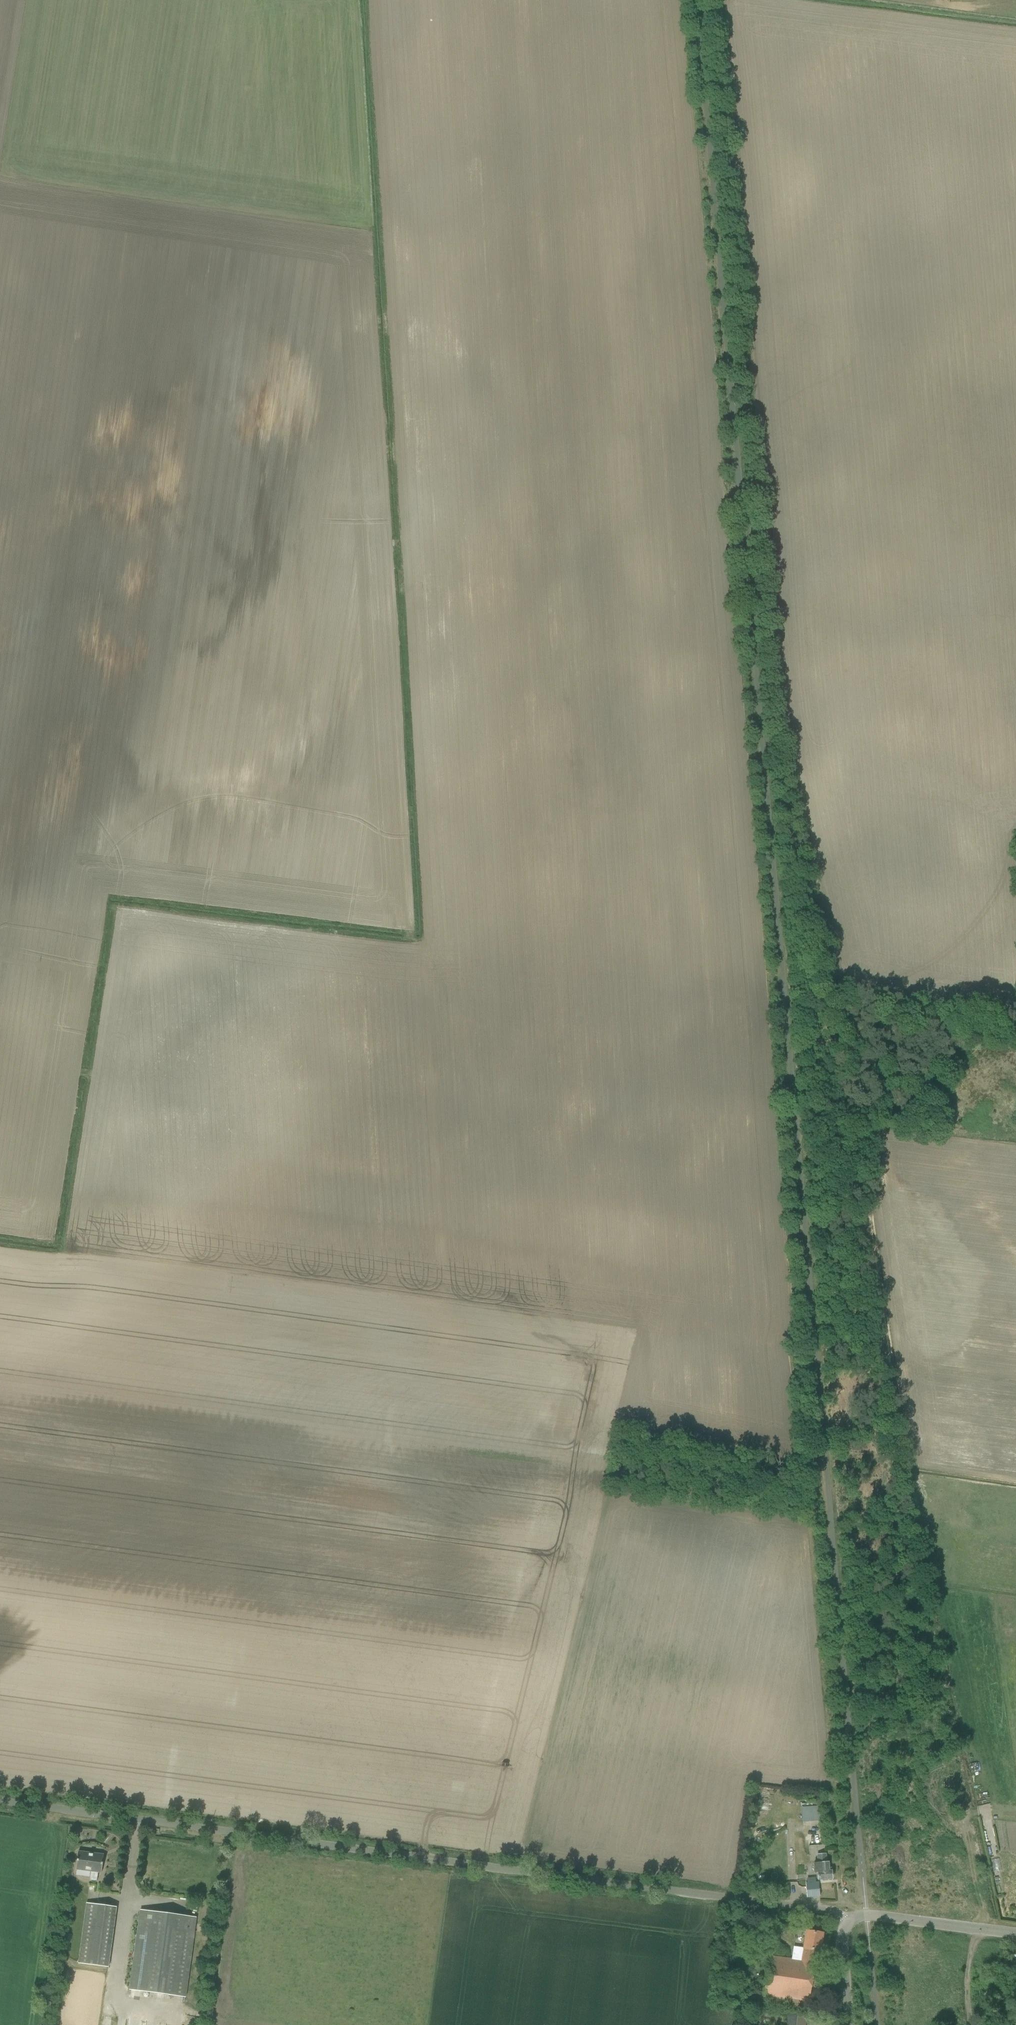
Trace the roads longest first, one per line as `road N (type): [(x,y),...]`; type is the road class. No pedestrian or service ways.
road 1 (unclassified): [(847,1922),(825,1910),(0,1800)]
road 2 (unclassified): [(1015,1934),(866,1914),(847,1922)]

